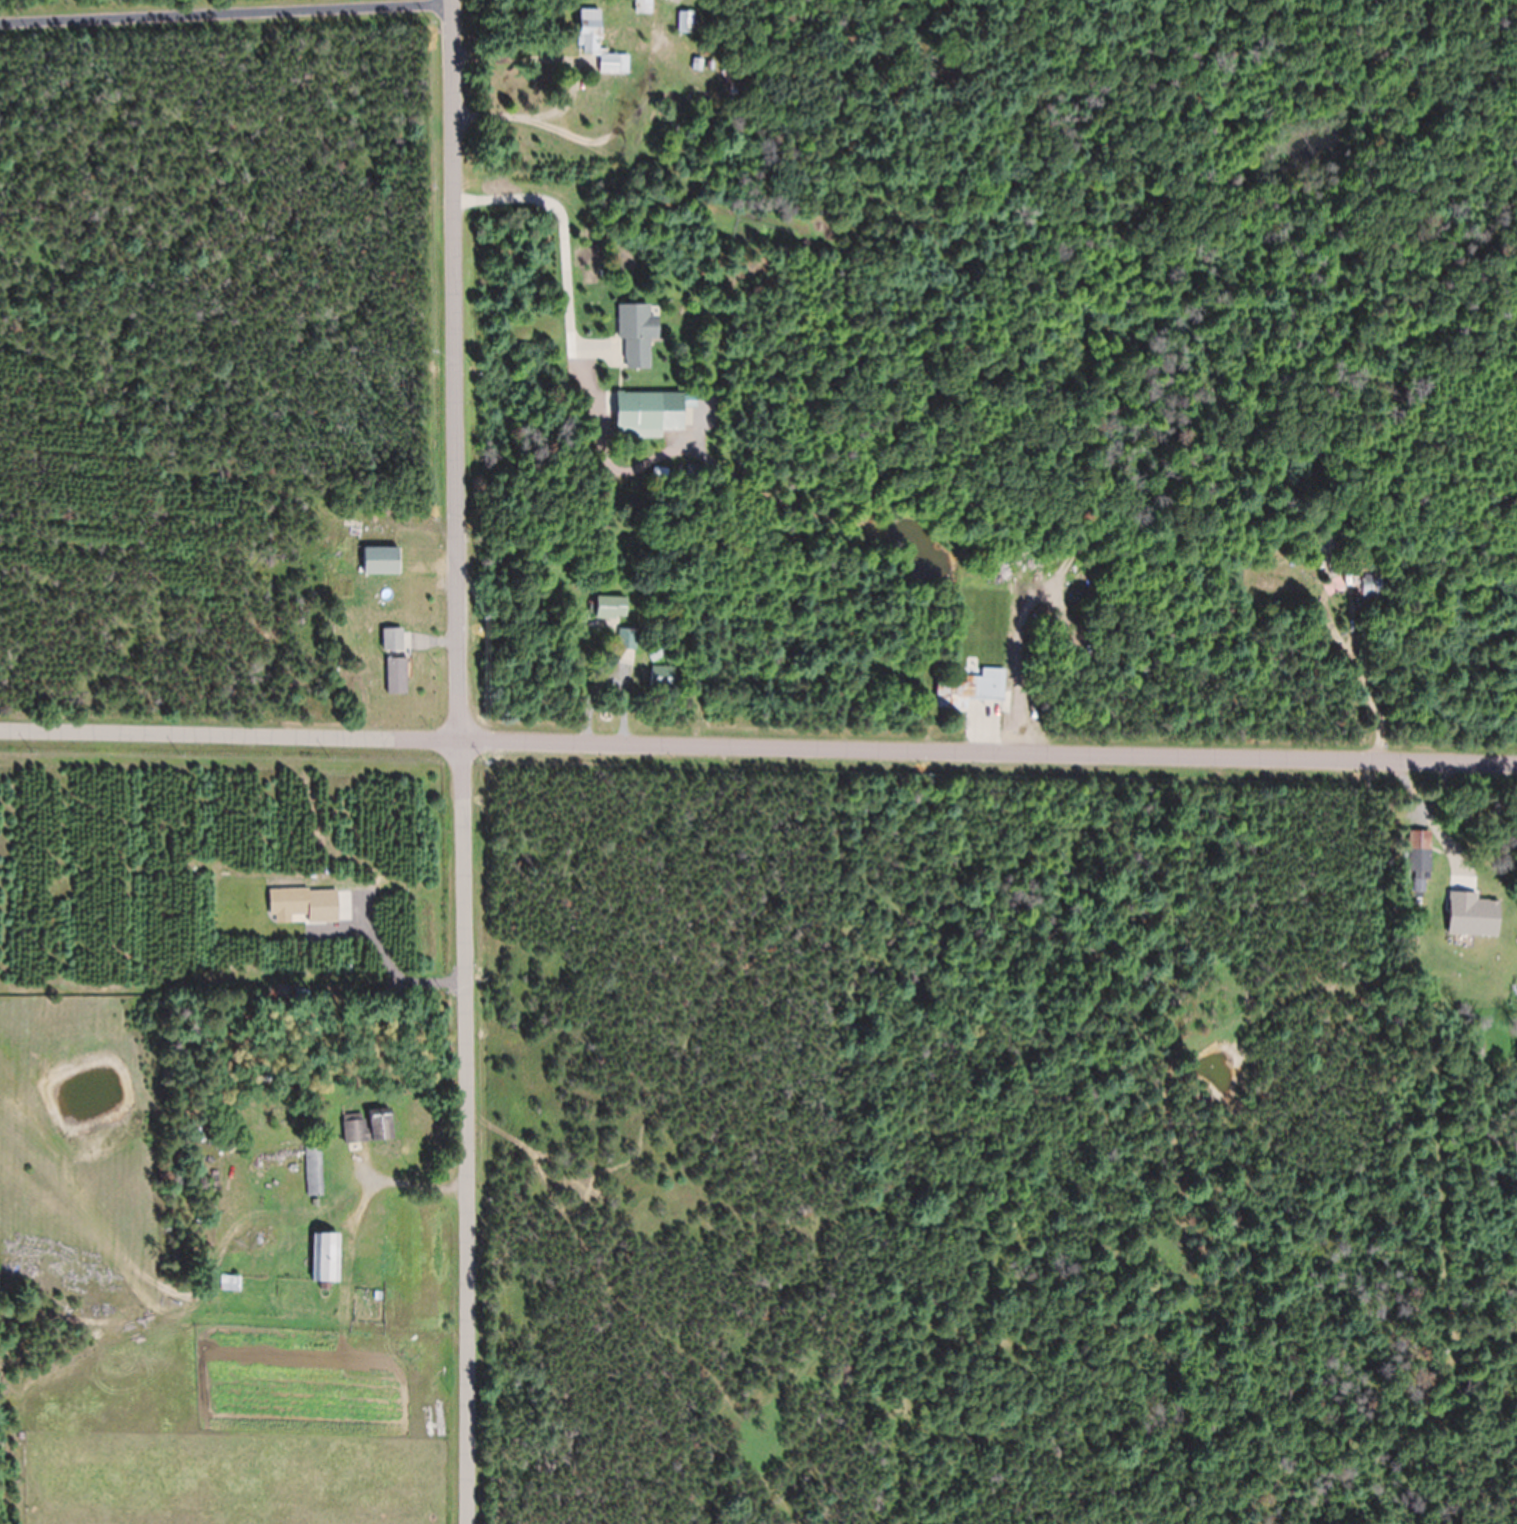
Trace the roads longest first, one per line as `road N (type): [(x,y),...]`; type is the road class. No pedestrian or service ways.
road 1 (residential): [(467,1523),(453,0)]
road 2 (residential): [(1516,757),(0,733)]

